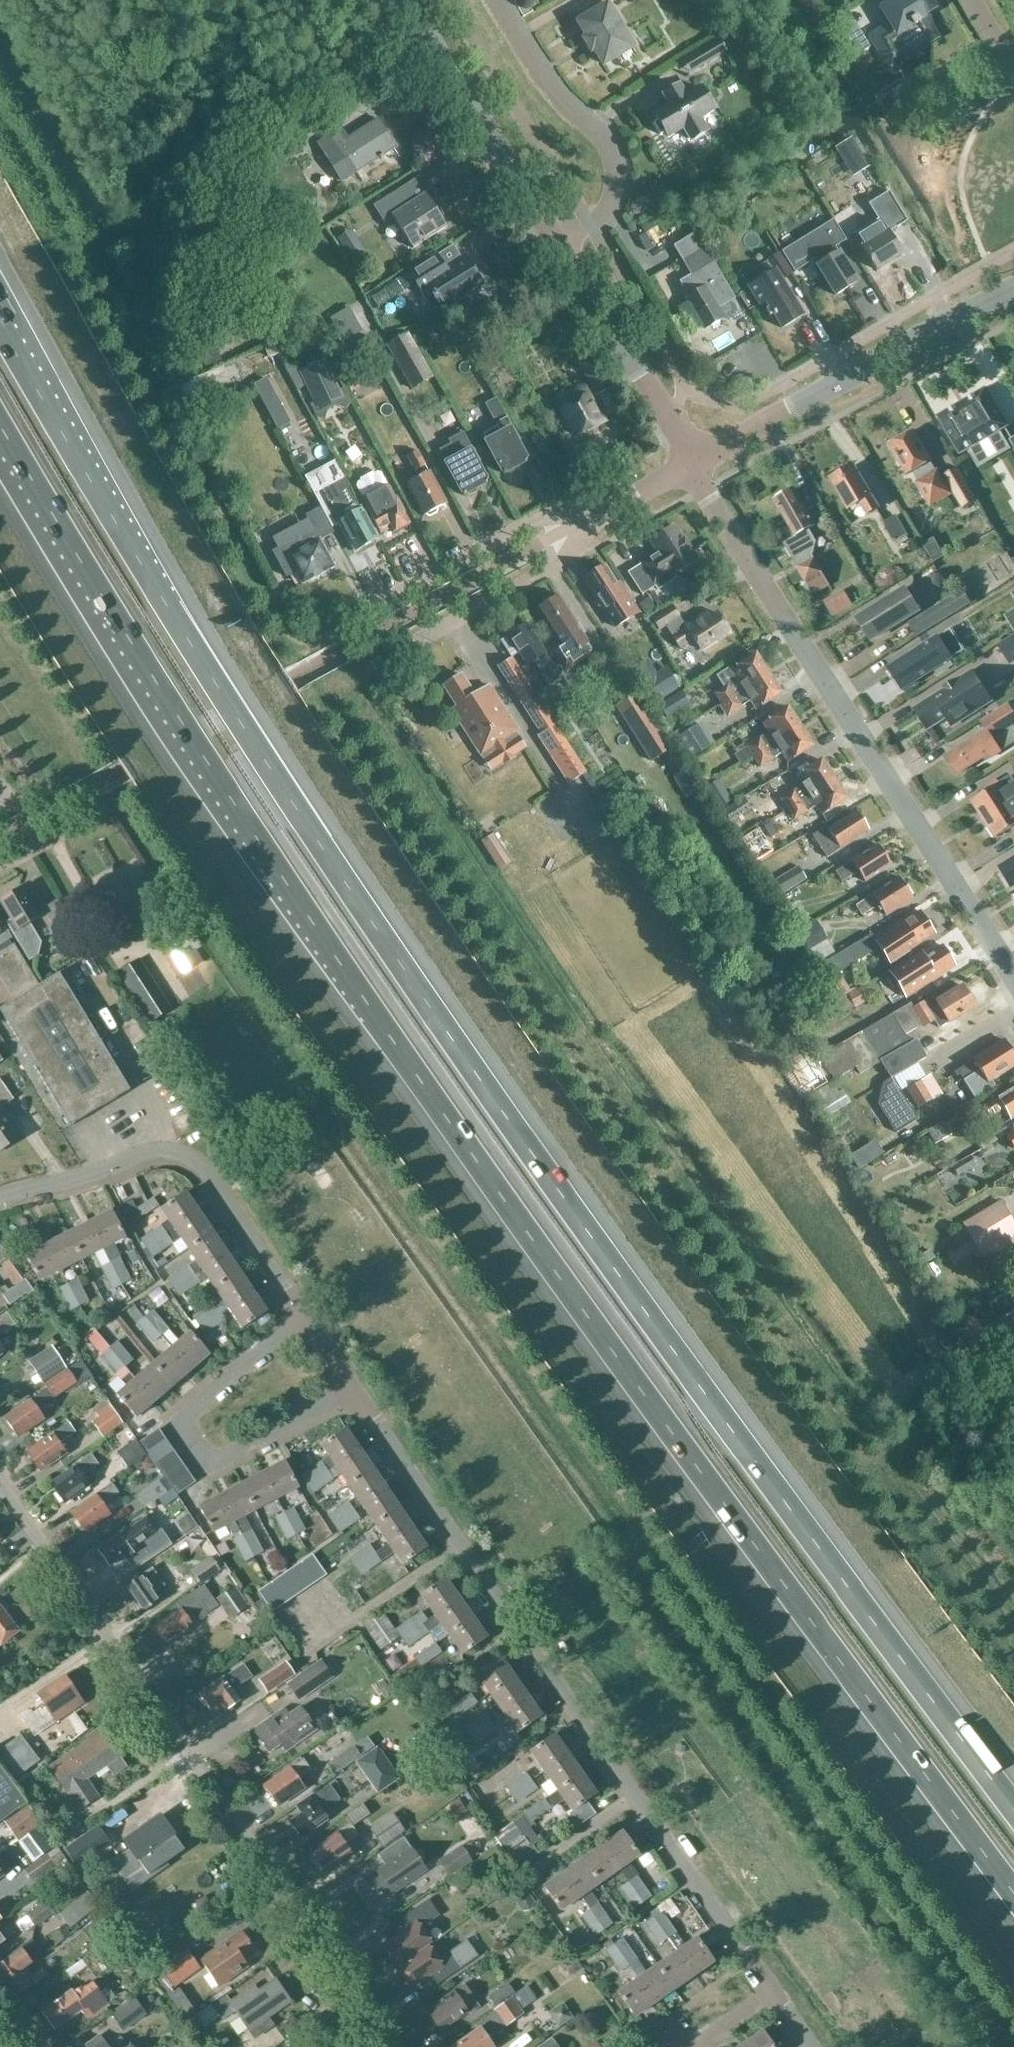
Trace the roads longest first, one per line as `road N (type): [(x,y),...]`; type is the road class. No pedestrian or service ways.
road 1 (motorway): [(1013,1805),(443,1033),(179,626),(0,327)]
road 2 (motorway): [(0,425),(170,704),(372,1011),(1013,1890)]
road 3 (residential): [(804,2046),(351,1397)]
road 4 (residential): [(395,2046),(0,1483)]
road 5 (unclassified): [(1013,982),(695,462)]
road 6 (residential): [(301,1319),(192,1156),(153,1153),(0,1202)]
road 7 (unclassified): [(351,1397),(208,1467),(175,1417),(301,1319)]
road 8 (unclassified): [(695,462),(1013,289)]
road 9 (residential): [(562,255),(611,200),(611,154),(553,94),(491,0)]
road 10 (residential): [(575,520),(541,517),(304,639)]
road 11 (unclassified): [(406,0),(562,255)]
road 12 (unclassified): [(562,255),(695,462)]
road 13 (residential): [(391,654),(572,557),(575,520)]
road 14 (unclassified): [(575,520),(695,462)]

